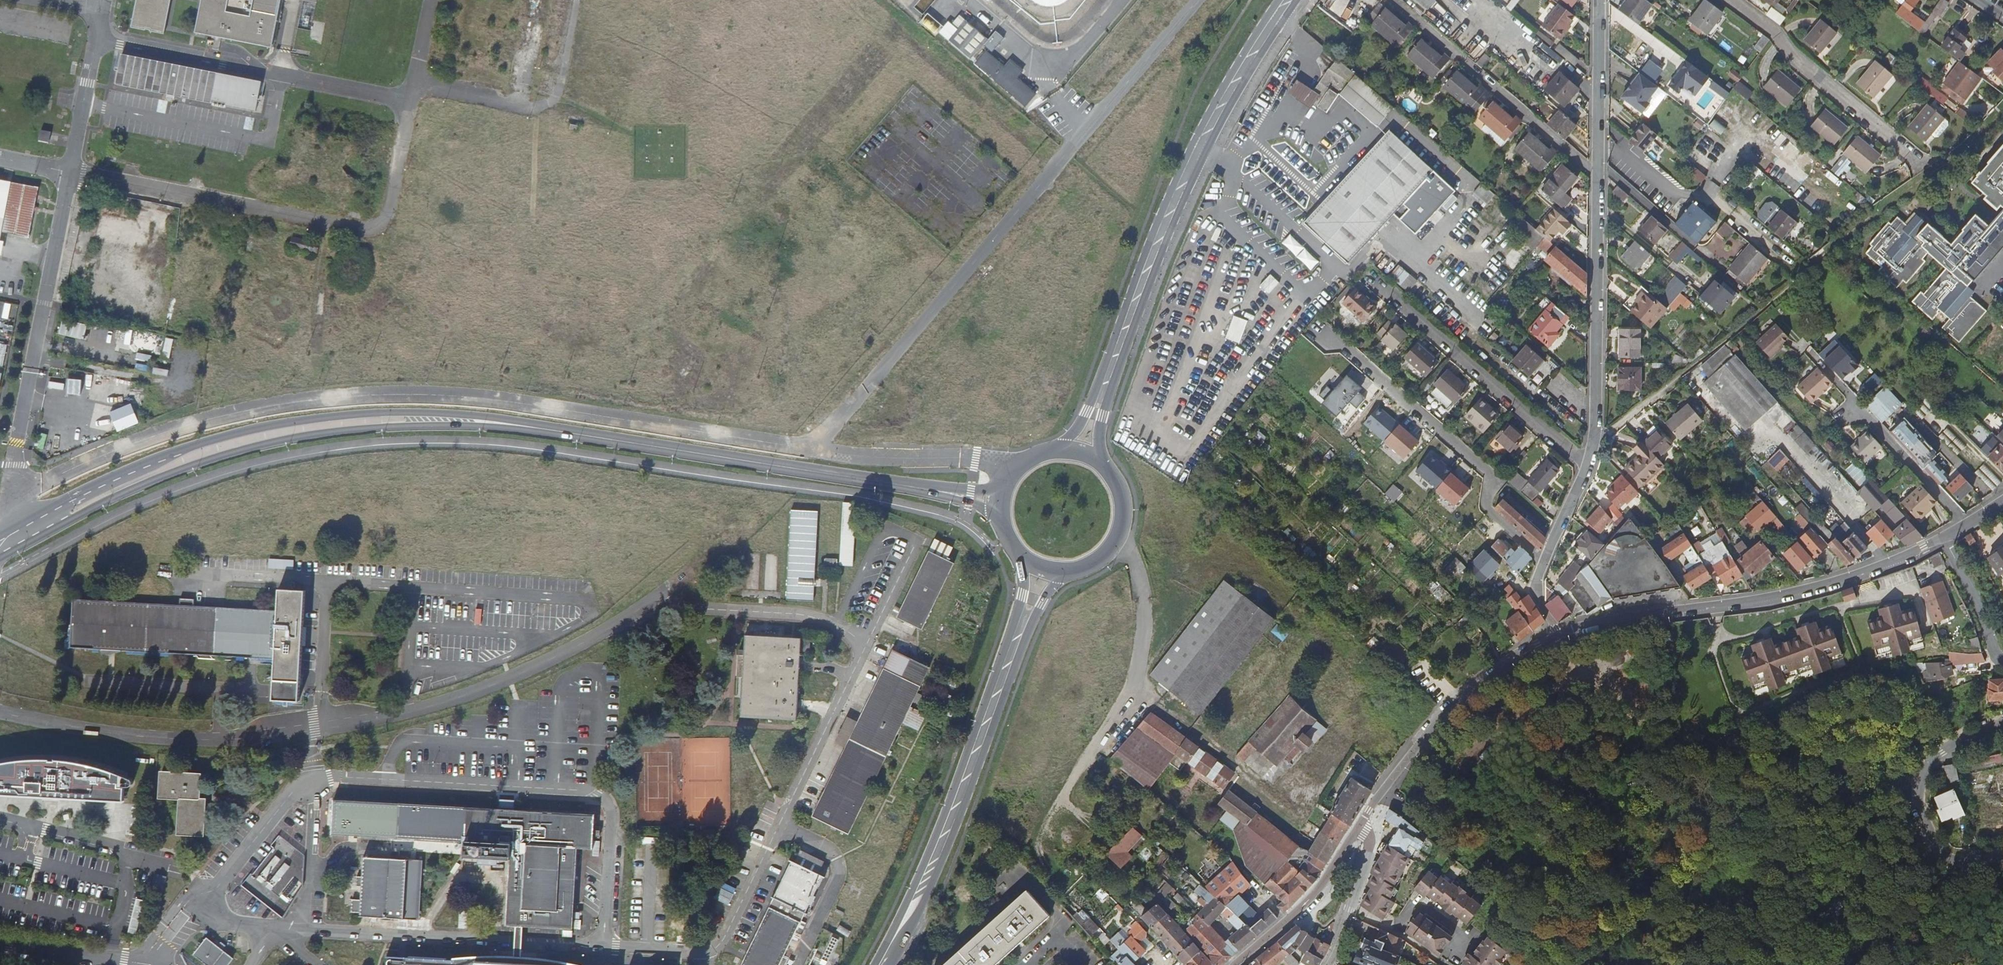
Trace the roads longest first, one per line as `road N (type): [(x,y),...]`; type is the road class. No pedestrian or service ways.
road 1 (unclassified): [(1199,0),(813,450)]
road 2 (secondary): [(0,556),(136,487),(255,447),(400,426),(551,429)]
road 3 (secondary): [(551,429),(431,413),(271,426),(151,462),(0,537)]
road 4 (residential): [(1544,563),(1596,439),(1600,0)]
road 5 (primary): [(1102,462),(1107,402),(1176,218),(1228,110),(1297,0)]
road 6 (primary): [(1280,0),(1206,118),(1162,210),(1087,410),(1060,448)]
road 7 (primary): [(1022,557),(1016,618),(974,736),(875,964)]
road 8 (primary): [(888,964),(947,850),(1031,625),(1064,572)]
road 9 (secondary): [(551,429),(935,491)]
road 10 (unclassified): [(1887,563),(1776,597),(1624,617),(1558,635)]
road 11 (residential): [(1544,563),(1488,509),(1488,471),(1320,327)]
road 12 (unclassified): [(1558,635),(1445,713),(1358,826)]
road 13 (residential): [(1923,166),(1731,0)]
road 14 (residential): [(2002,725),(1941,752),(1919,795),(1945,857),(2002,857)]
road 15 (residential): [(1811,353),(1967,524)]
road 16 (residential): [(1887,563),(1763,421)]
road 17 (unclassified): [(1358,826),(1314,895),(1235,964)]
road 18 (unclassified): [(975,458),(813,450)]
road 19 (residential): [(159,964),(0,945)]
road 20 (track): [(1576,667),(1507,725),(1472,777)]
road 21 (primary): [(1064,572),(1094,564),(1122,529),(1124,499),(1102,462)]
road 22 (residential): [(1944,537),(2002,662)]

